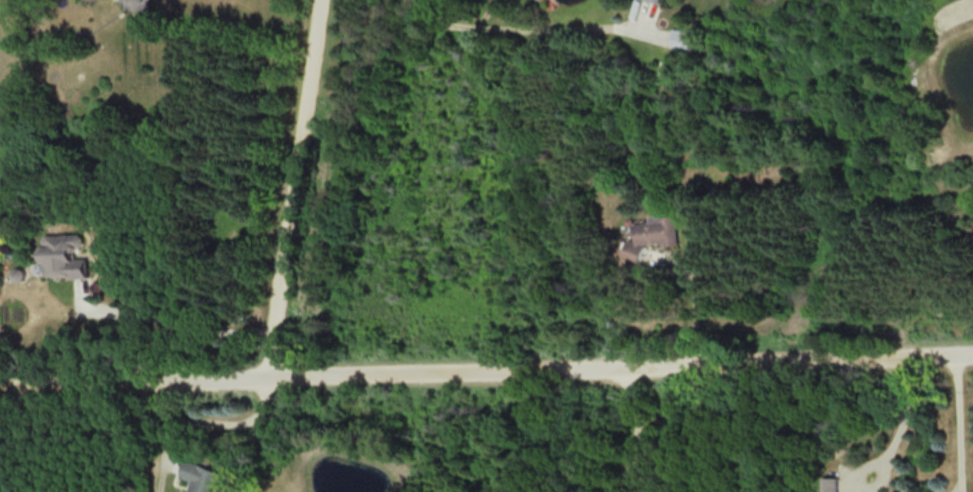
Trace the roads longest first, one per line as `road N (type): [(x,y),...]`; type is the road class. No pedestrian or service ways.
road 1 (residential): [(0,387),(972,351)]
road 2 (residential): [(267,376),(323,0)]

